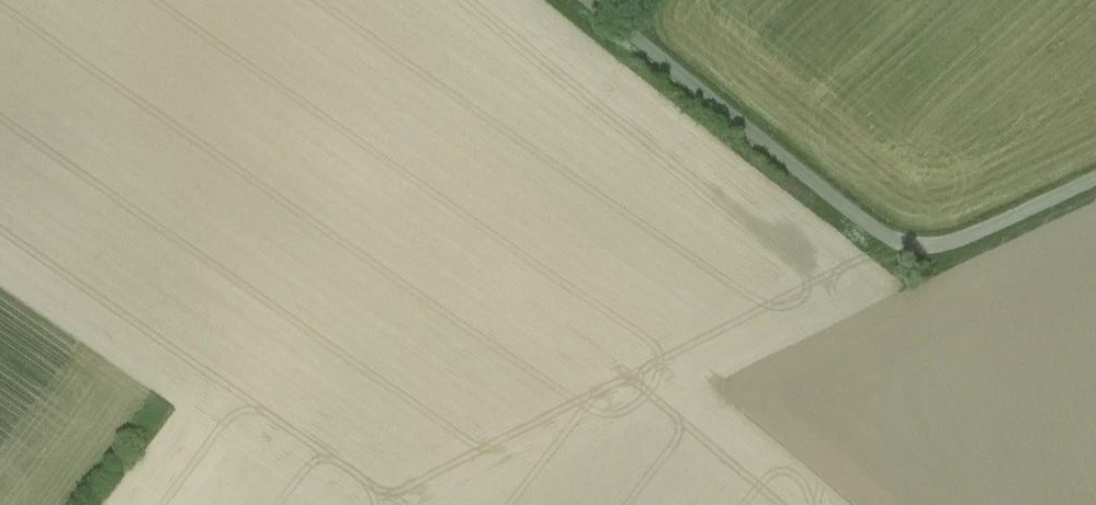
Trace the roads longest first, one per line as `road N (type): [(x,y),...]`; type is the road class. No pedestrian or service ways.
road 1 (unclassified): [(585,0),(897,241),(950,243),(1095,179)]

